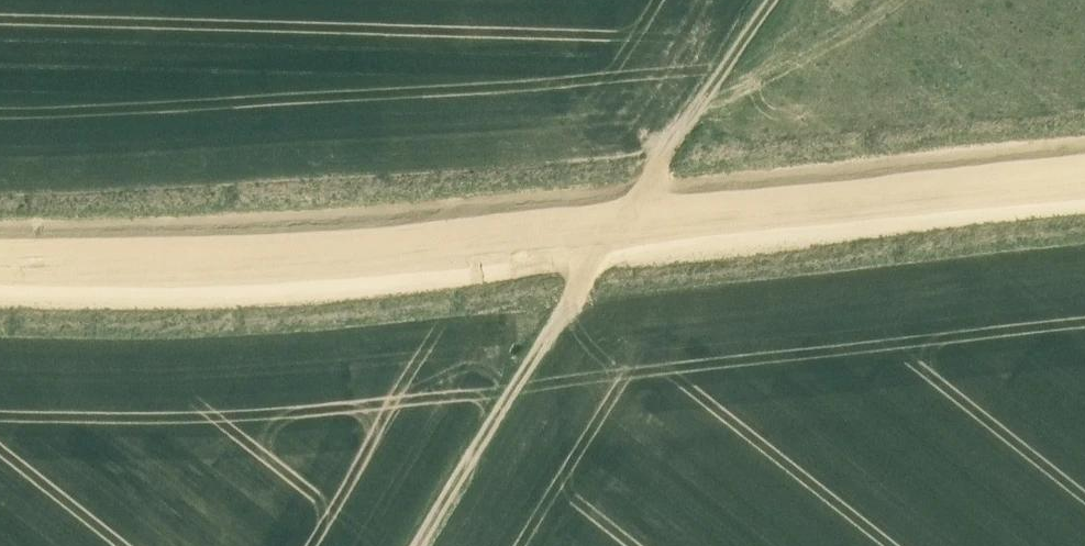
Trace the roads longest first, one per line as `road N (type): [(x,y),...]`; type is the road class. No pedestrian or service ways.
road 1 (secondary): [(0,261),(186,265),(1084,184)]
road 2 (track): [(427,545),(767,0)]

